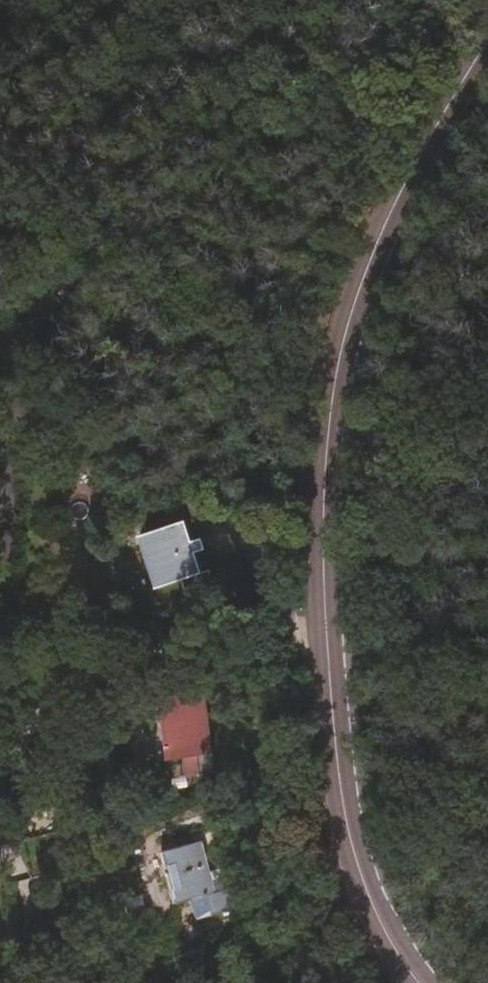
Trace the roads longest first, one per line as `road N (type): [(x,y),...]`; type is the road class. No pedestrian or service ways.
road 1 (secondary): [(487,38),(397,203),(363,283),(323,497),(326,668),(346,829),(390,947),(417,982)]
road 2 (residential): [(0,563),(25,373),(71,299)]

